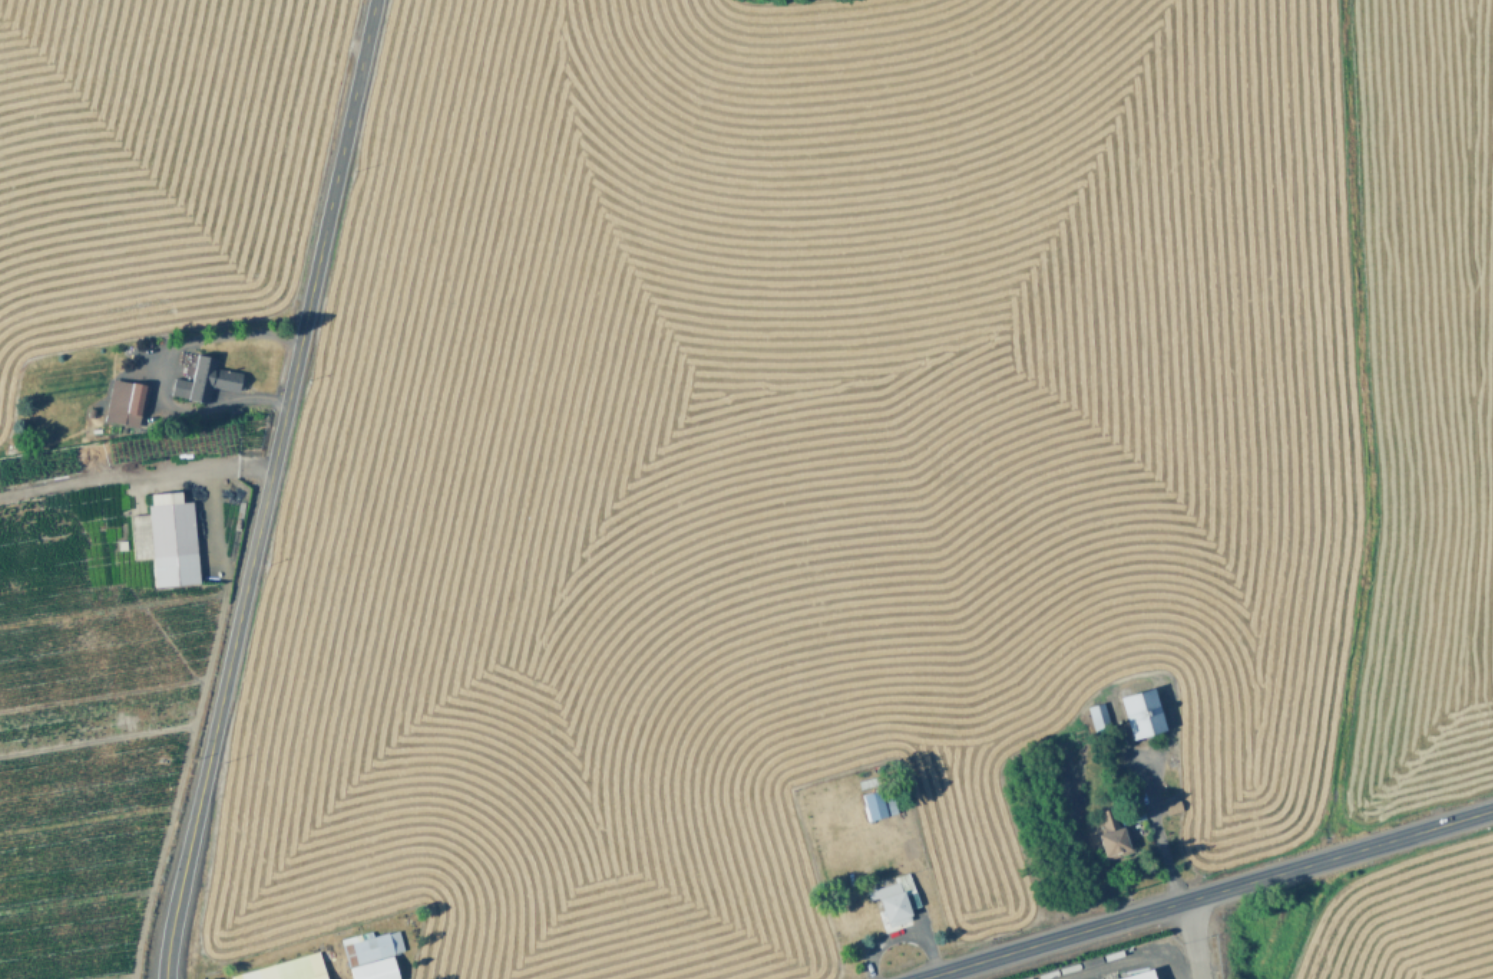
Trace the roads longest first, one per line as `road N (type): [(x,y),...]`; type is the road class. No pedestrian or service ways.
road 1 (tertiary): [(166,978),(374,0)]
road 2 (trunk): [(916,978),(1492,808)]

